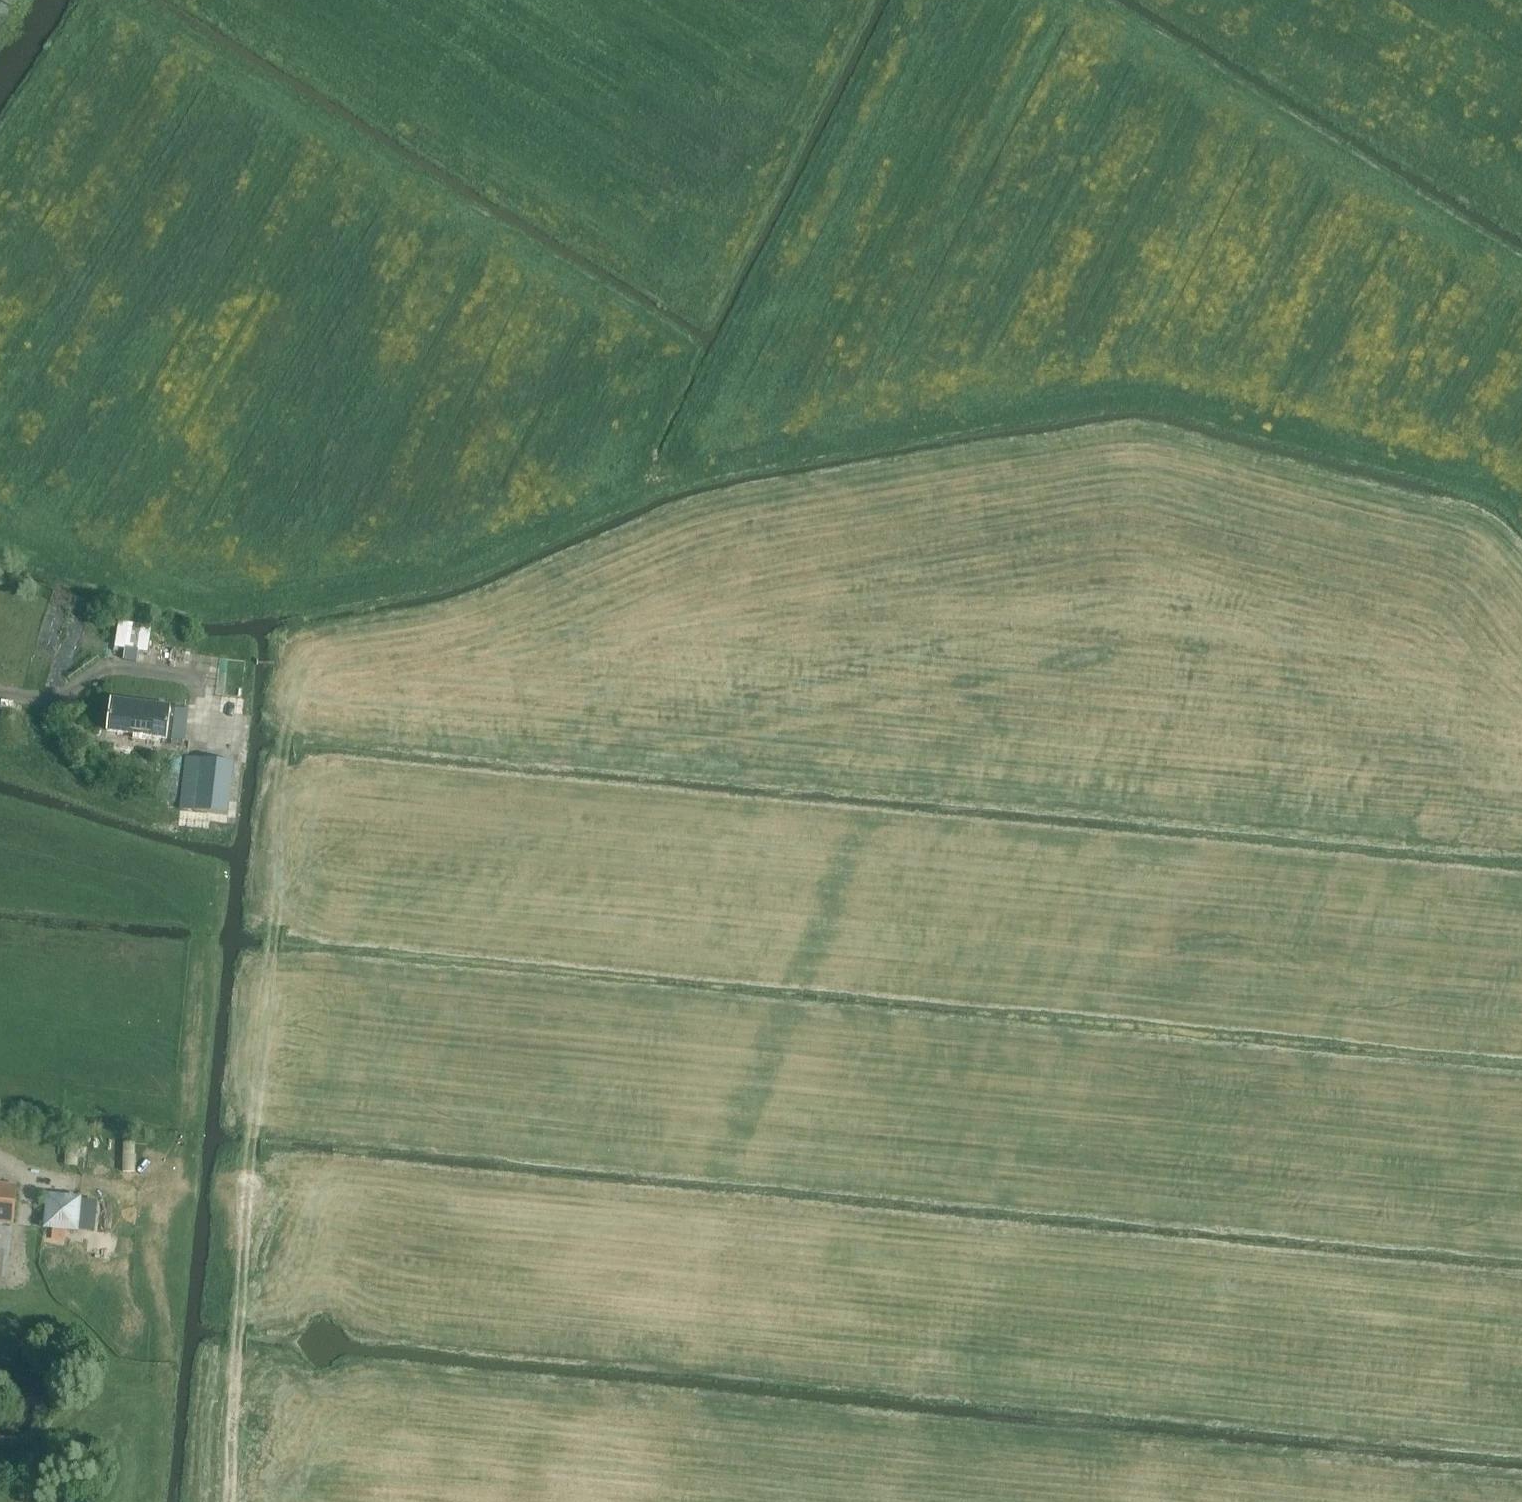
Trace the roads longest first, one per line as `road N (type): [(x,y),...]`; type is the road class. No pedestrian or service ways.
road 1 (track): [(251,1120),(230,1501)]

